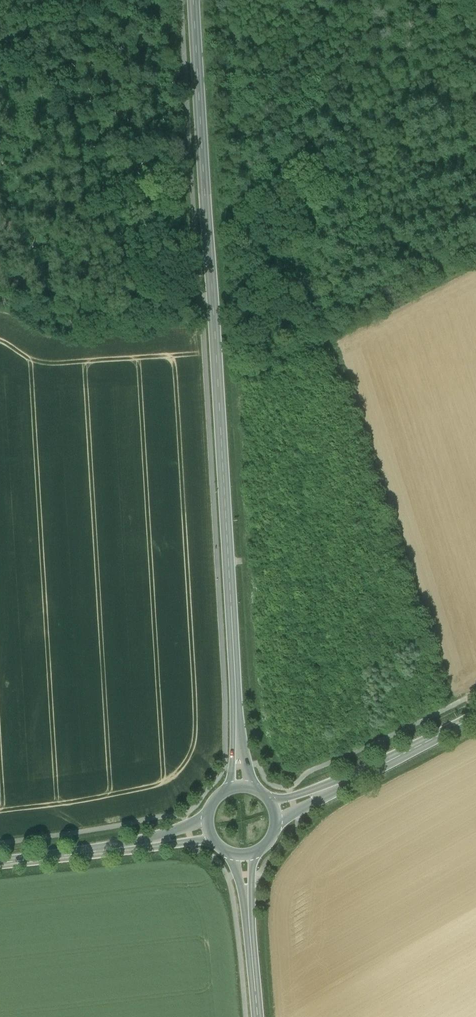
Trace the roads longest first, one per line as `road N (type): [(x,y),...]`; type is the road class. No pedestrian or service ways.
road 1 (tertiary): [(194,0),(240,788)]
road 2 (tertiary): [(274,812),(475,717)]
road 3 (tertiary): [(0,863),(209,827)]
road 4 (tertiary): [(244,855),(253,1016)]

